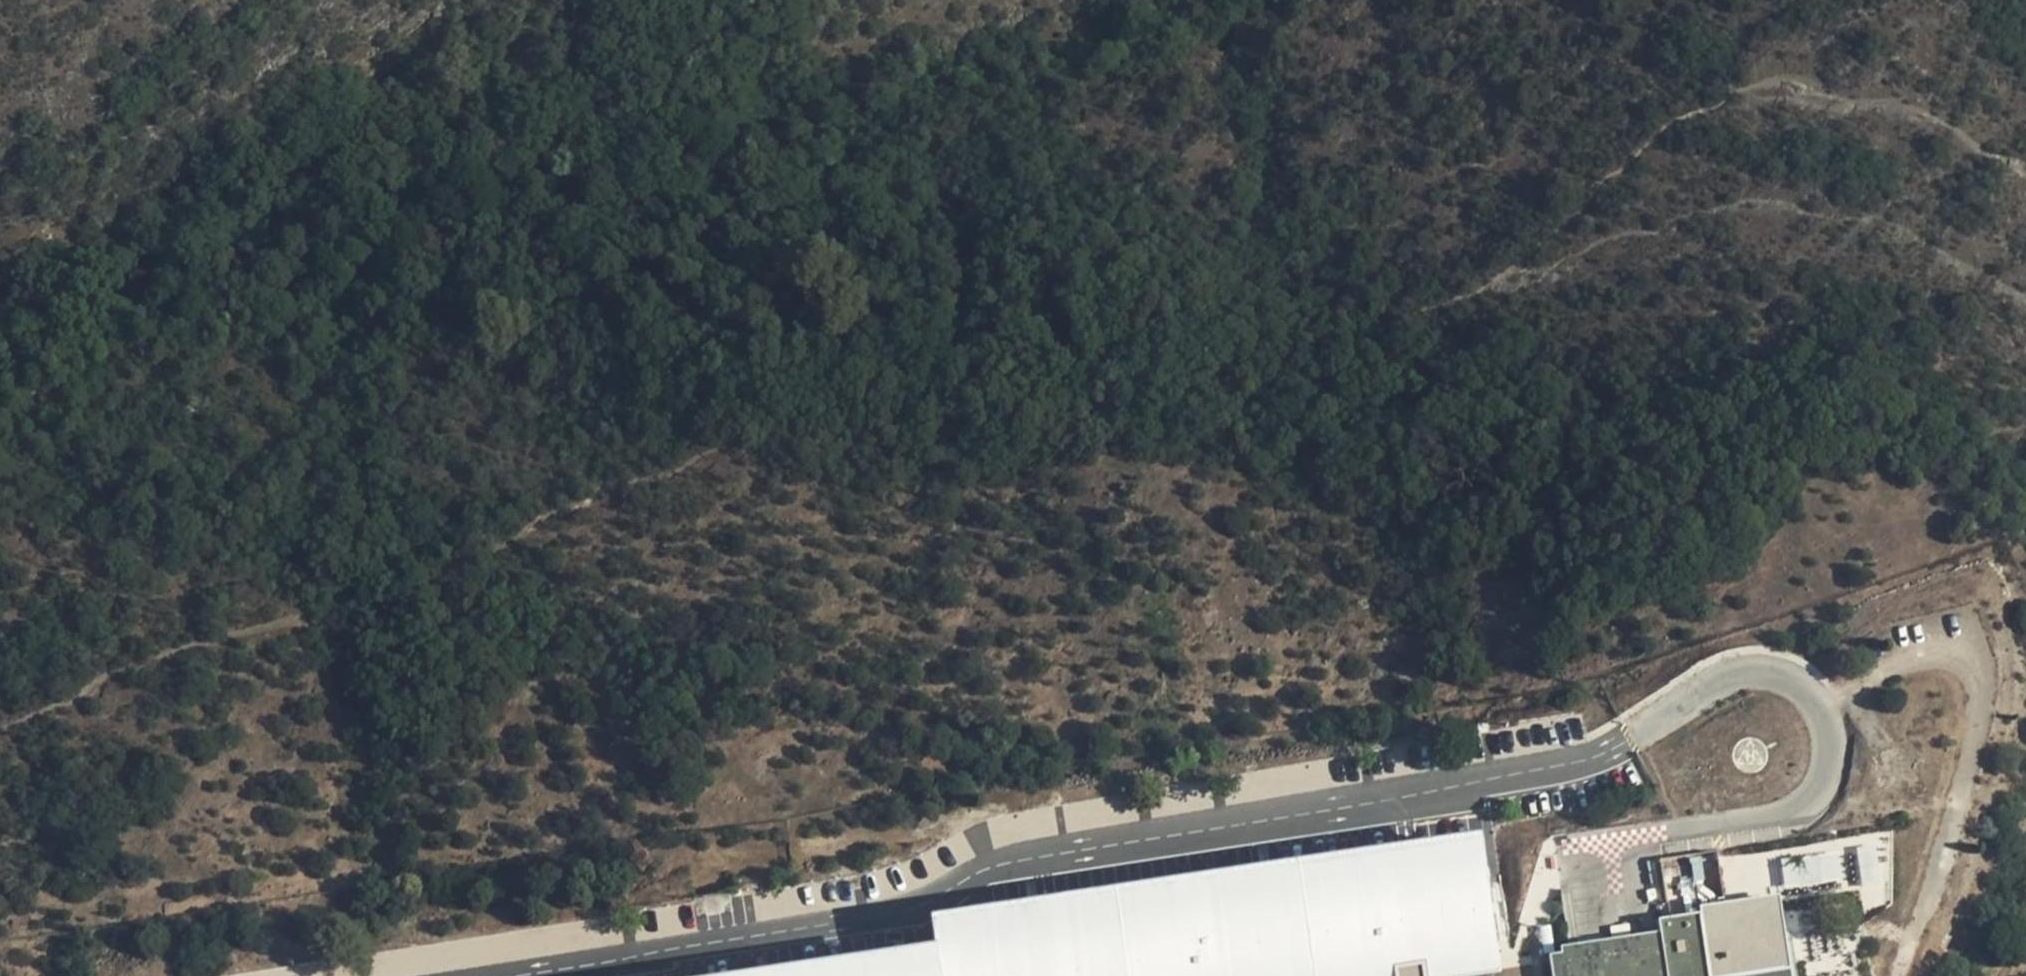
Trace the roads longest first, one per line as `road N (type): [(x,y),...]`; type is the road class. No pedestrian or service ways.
road 1 (track): [(997,865),(972,825),(939,827),(709,866),(711,888)]

